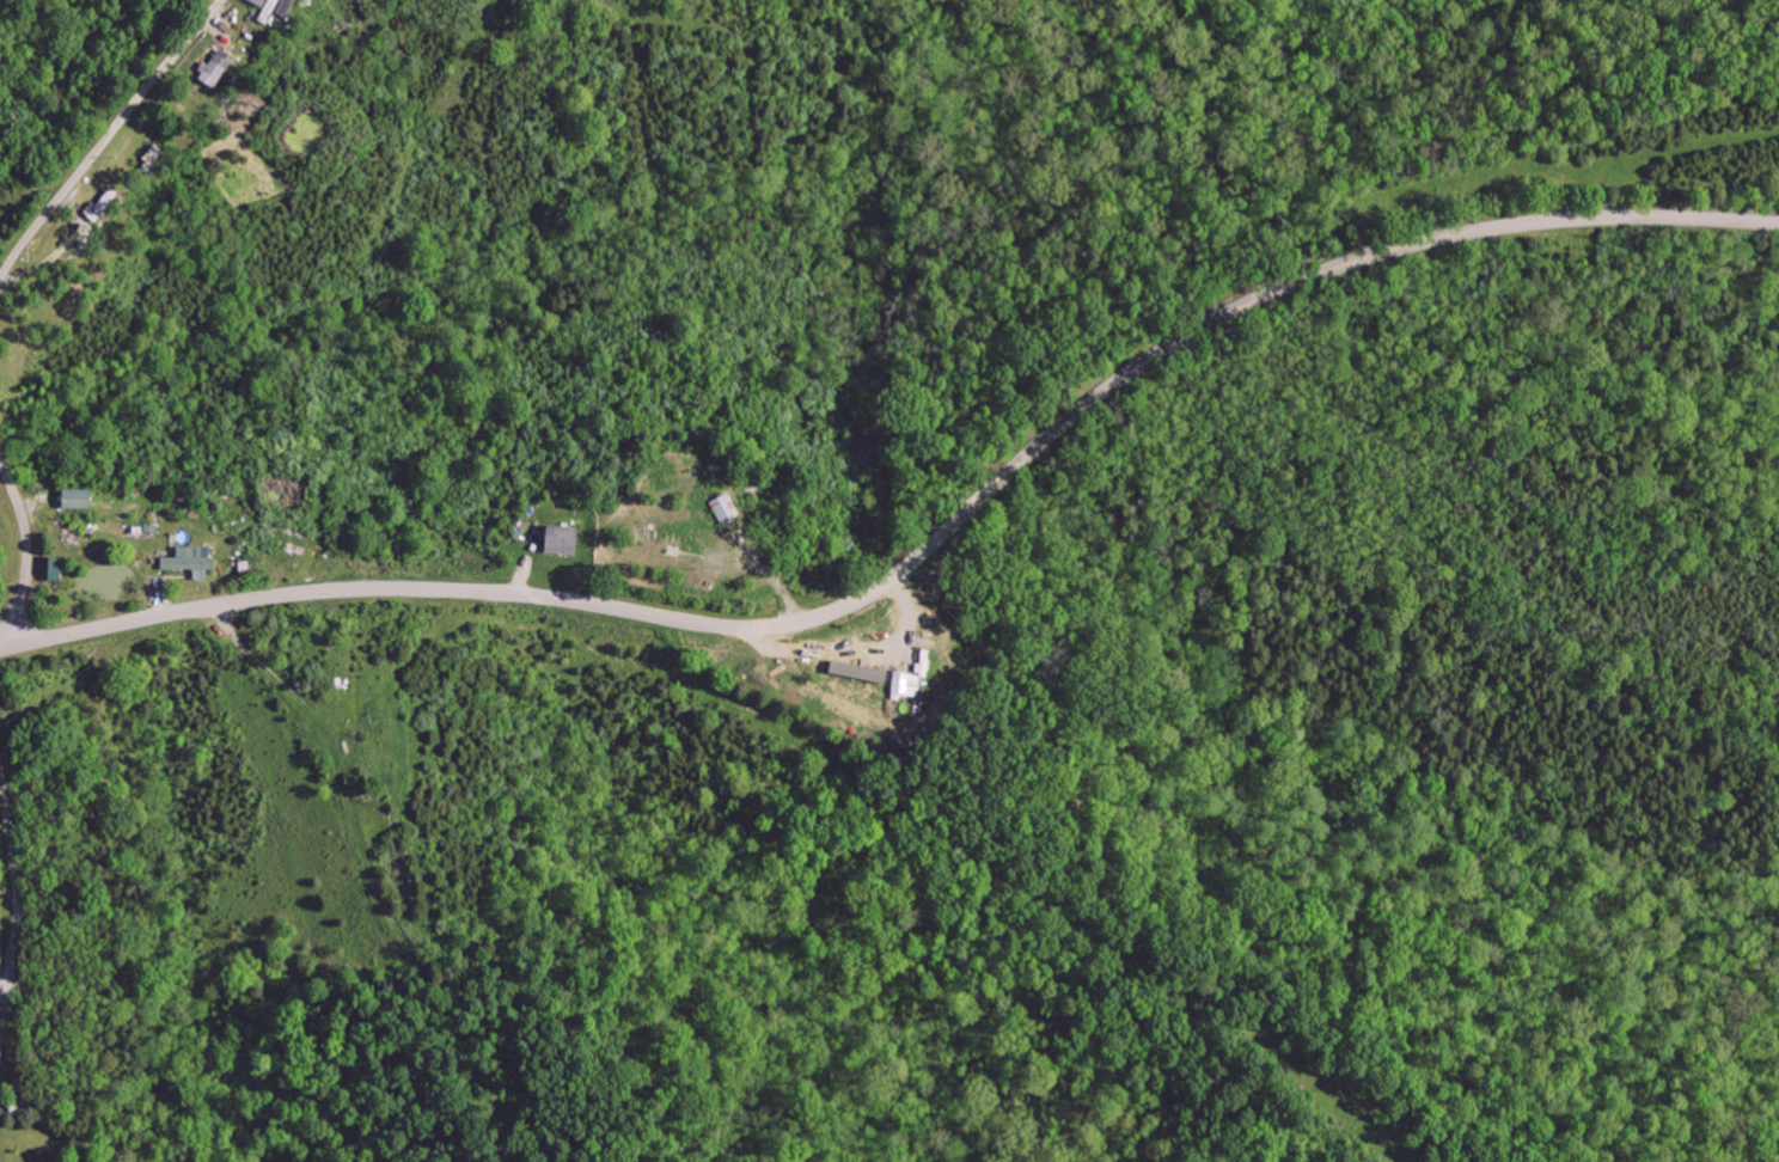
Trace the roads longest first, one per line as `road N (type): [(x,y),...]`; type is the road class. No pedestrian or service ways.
road 1 (secondary): [(0,646),(225,600),(362,587),(536,594),(720,624),(821,613),(897,571),(1046,436),(1164,347),(1301,277),(1517,221),(1778,221)]
road 2 (residential): [(0,272),(218,0)]
road 3 (residential): [(8,644),(25,552),(0,463)]

